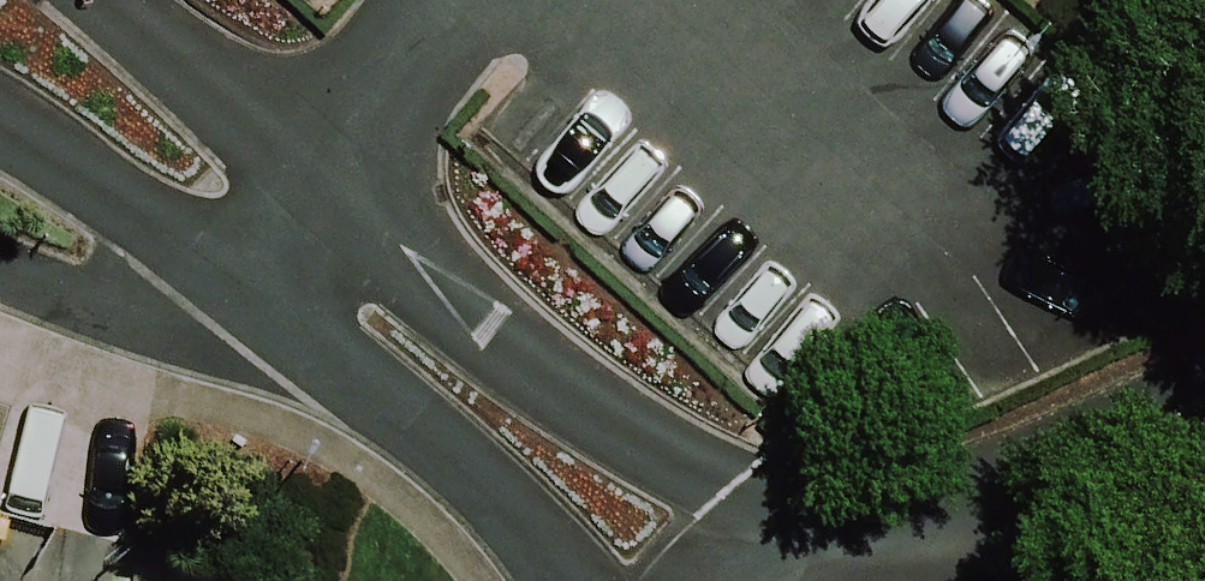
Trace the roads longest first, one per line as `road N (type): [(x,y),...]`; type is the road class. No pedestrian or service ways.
road 1 (unclassified): [(120,0),(466,325),(722,477)]
road 2 (unclassified): [(531,580),(491,515),(394,428),(106,185),(0,121)]
road 3 (unclassified): [(722,477),(796,449),(875,443),(952,463),(1019,504),(1071,564)]
road 4 (unclassified): [(1204,481),(1071,564)]
road 5 (unclassified): [(627,580),(657,532),(722,477)]

